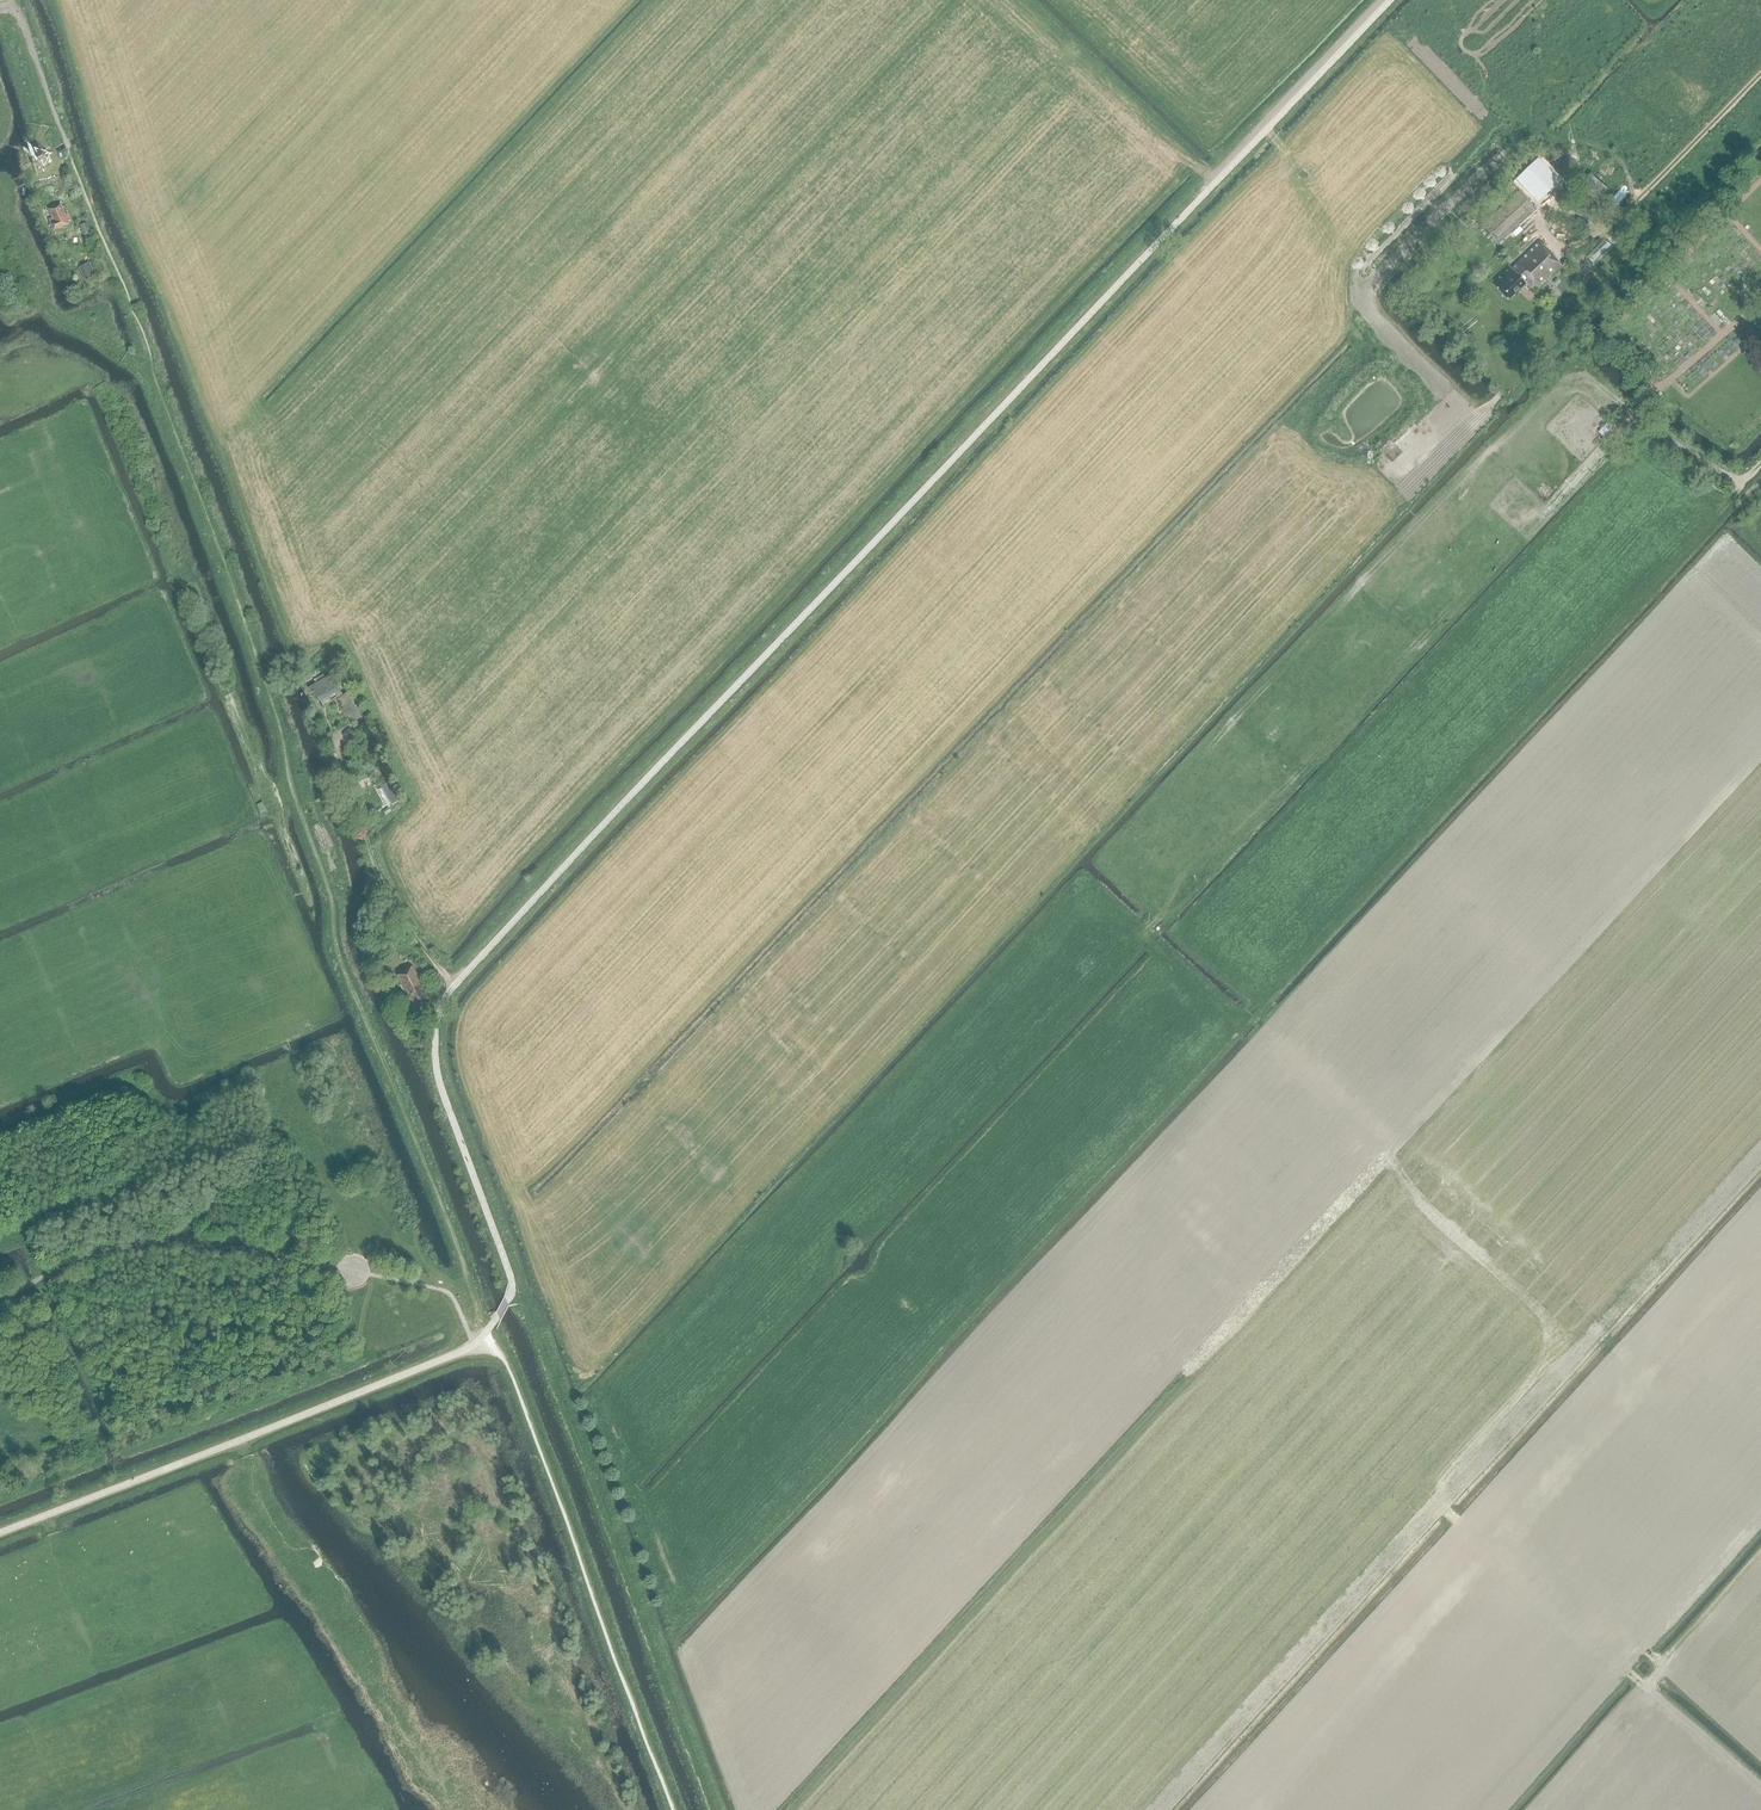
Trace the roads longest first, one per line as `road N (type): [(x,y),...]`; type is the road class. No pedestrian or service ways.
road 1 (track): [(1382,0),(449,980)]
road 2 (track): [(445,998),(449,980),(382,884),(333,742)]

